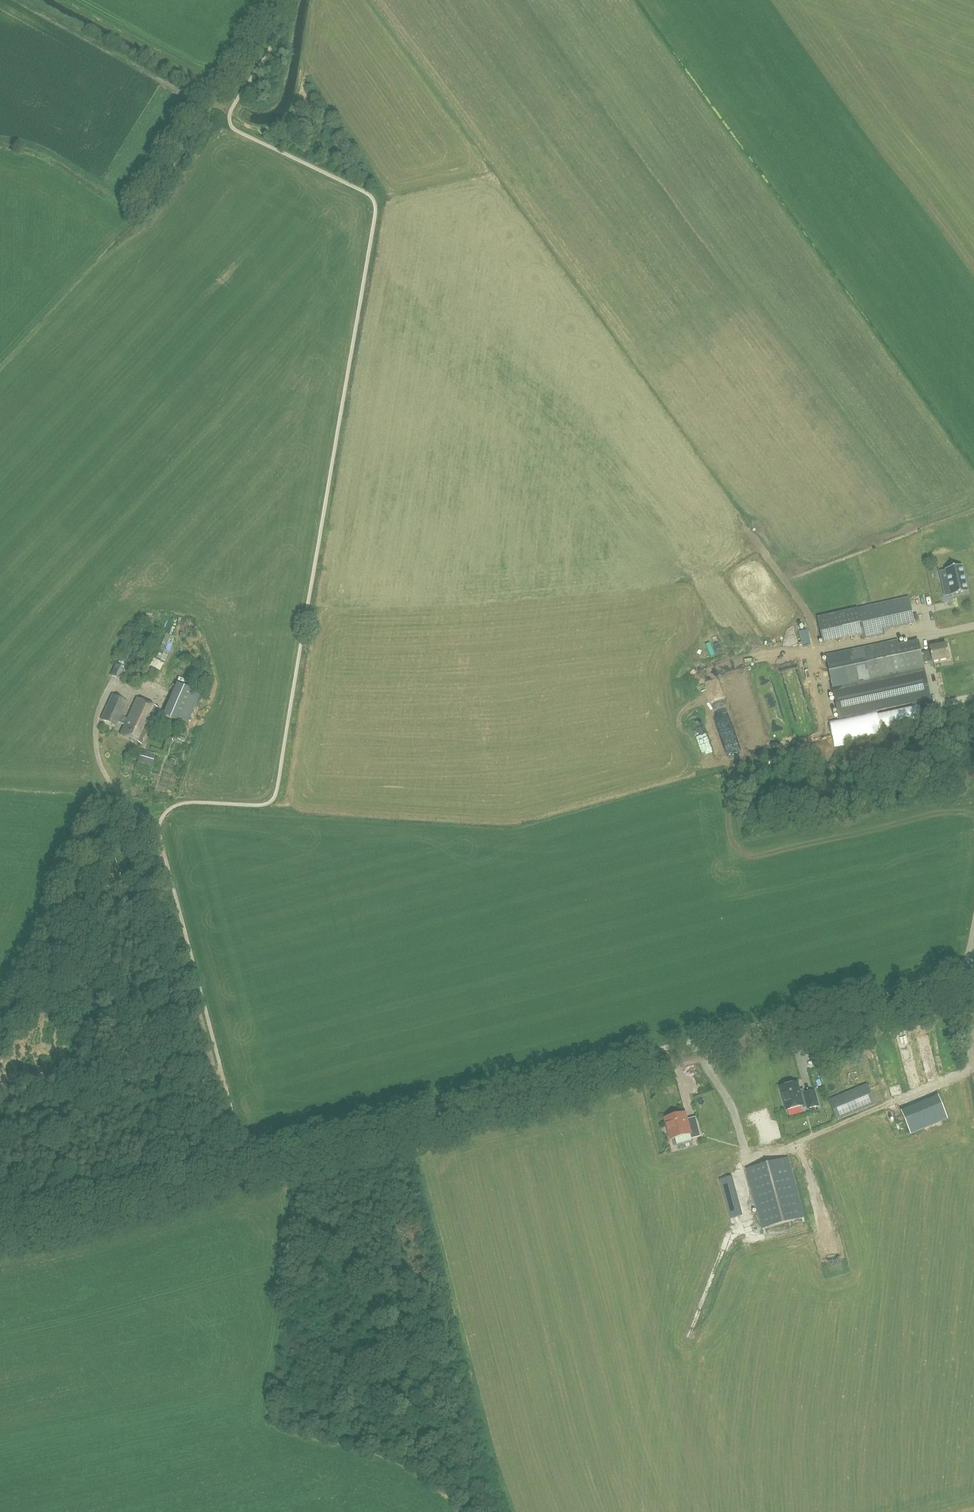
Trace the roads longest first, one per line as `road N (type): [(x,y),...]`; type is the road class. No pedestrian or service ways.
road 1 (tertiary): [(0,1236),(964,978)]

